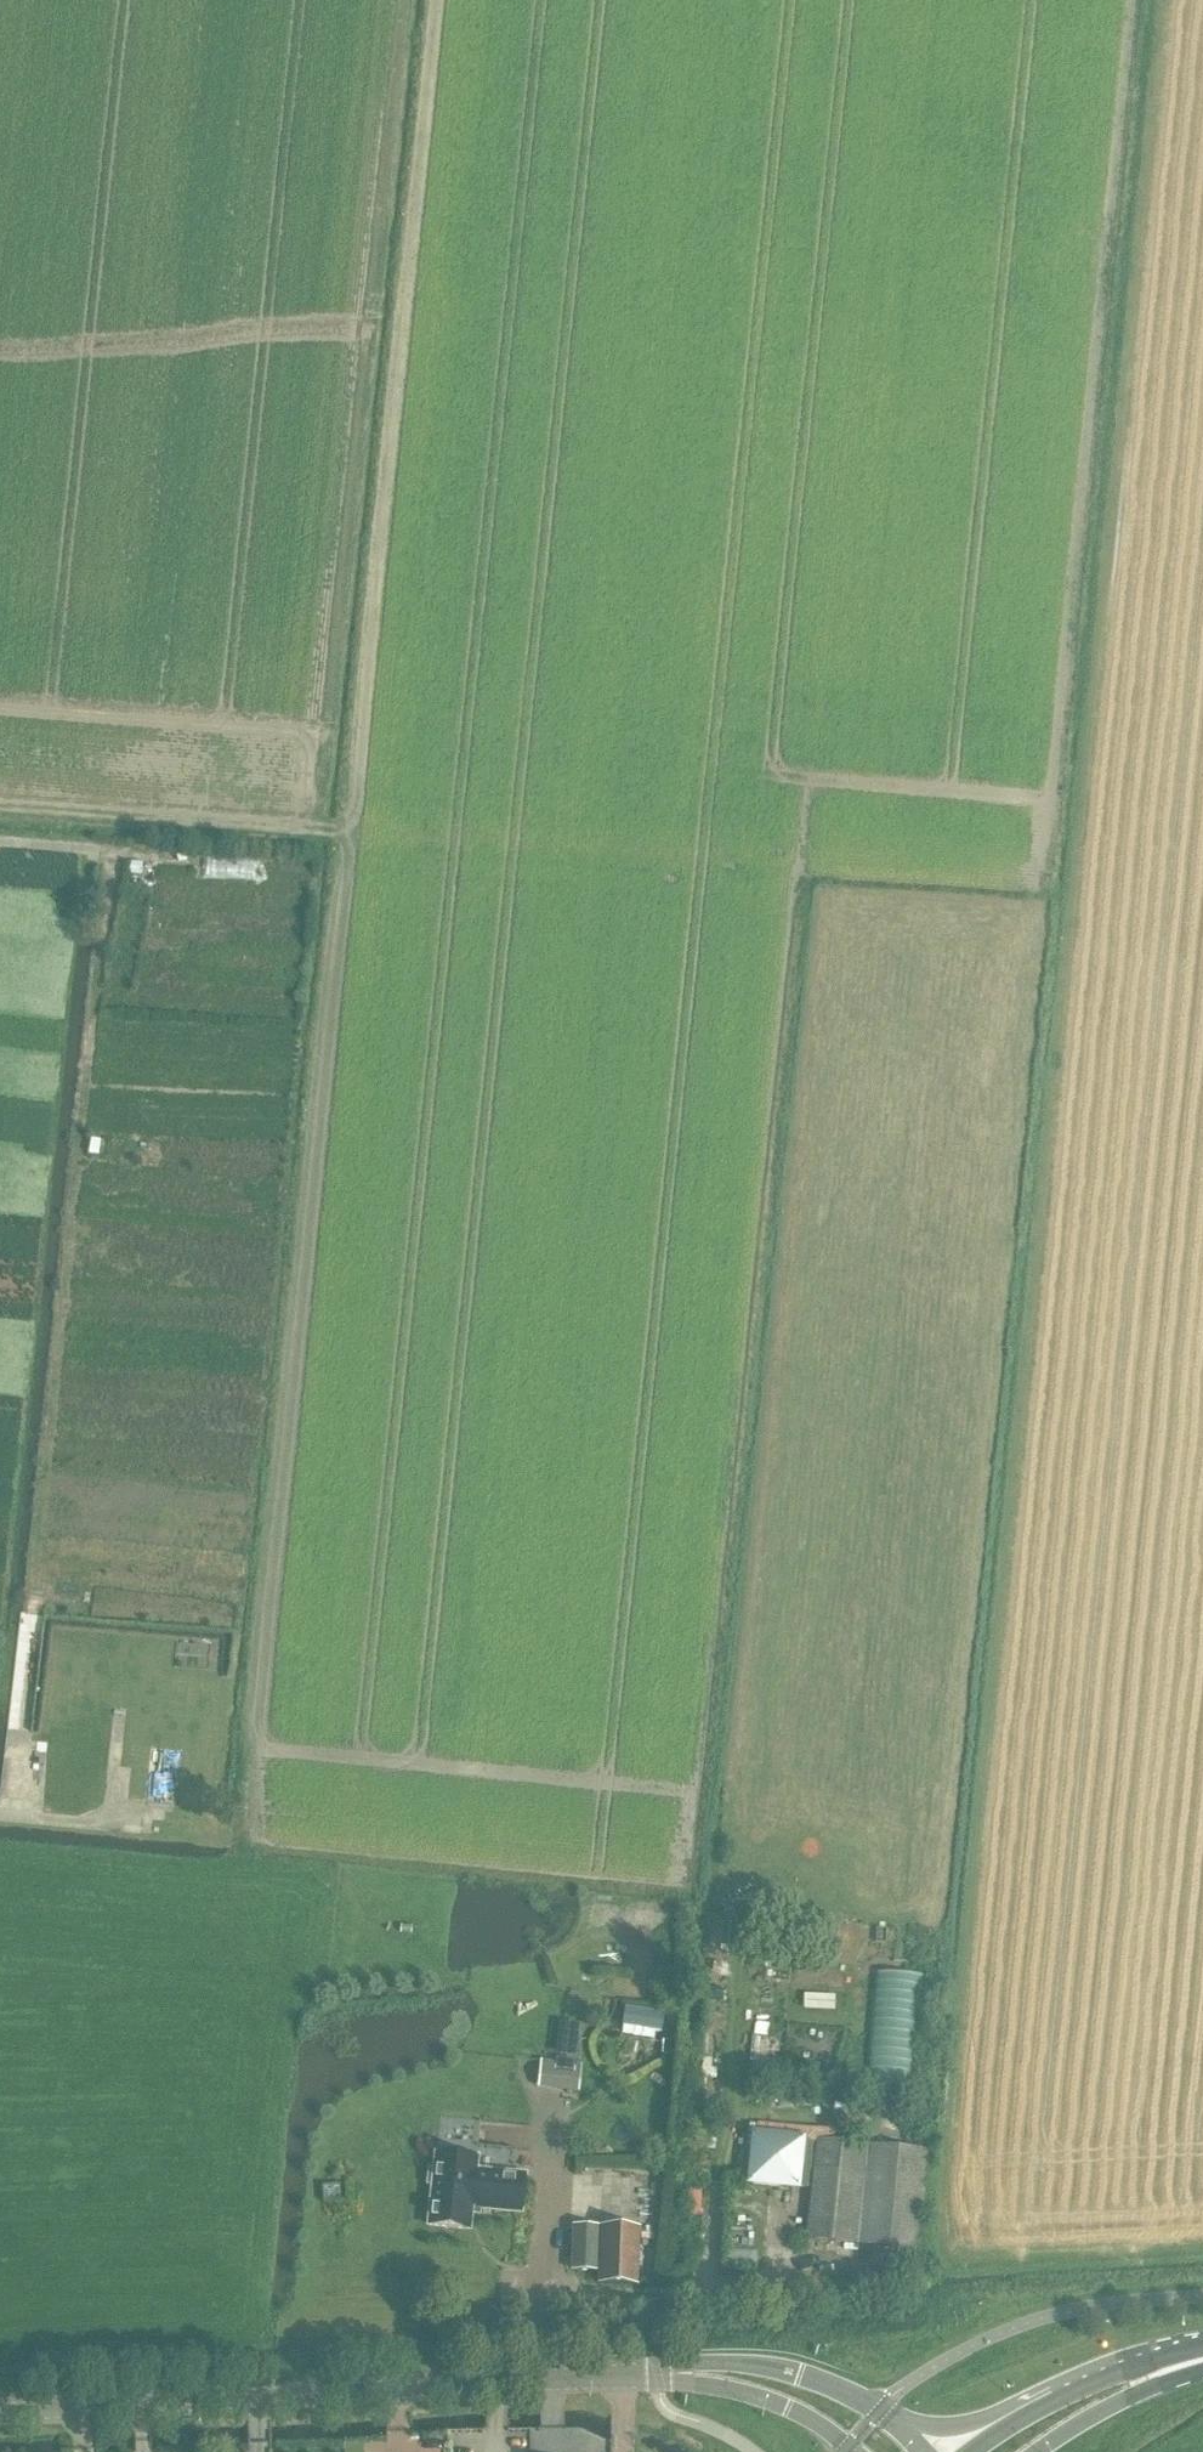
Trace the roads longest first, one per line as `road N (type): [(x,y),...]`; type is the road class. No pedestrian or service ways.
road 1 (tertiary): [(0,2411),(676,2372)]
road 2 (track): [(534,2305),(834,2284)]
road 3 (tertiary): [(918,2451),(878,2409),(800,2375),(715,2366),(676,2372)]
road 4 (primary): [(1198,2357),(1080,2385),(1016,2418),(976,2451)]
road 5 (tertiary): [(676,2372),(789,2408),(854,2451)]
road 6 (primary): [(1031,2451),(1198,2357)]

